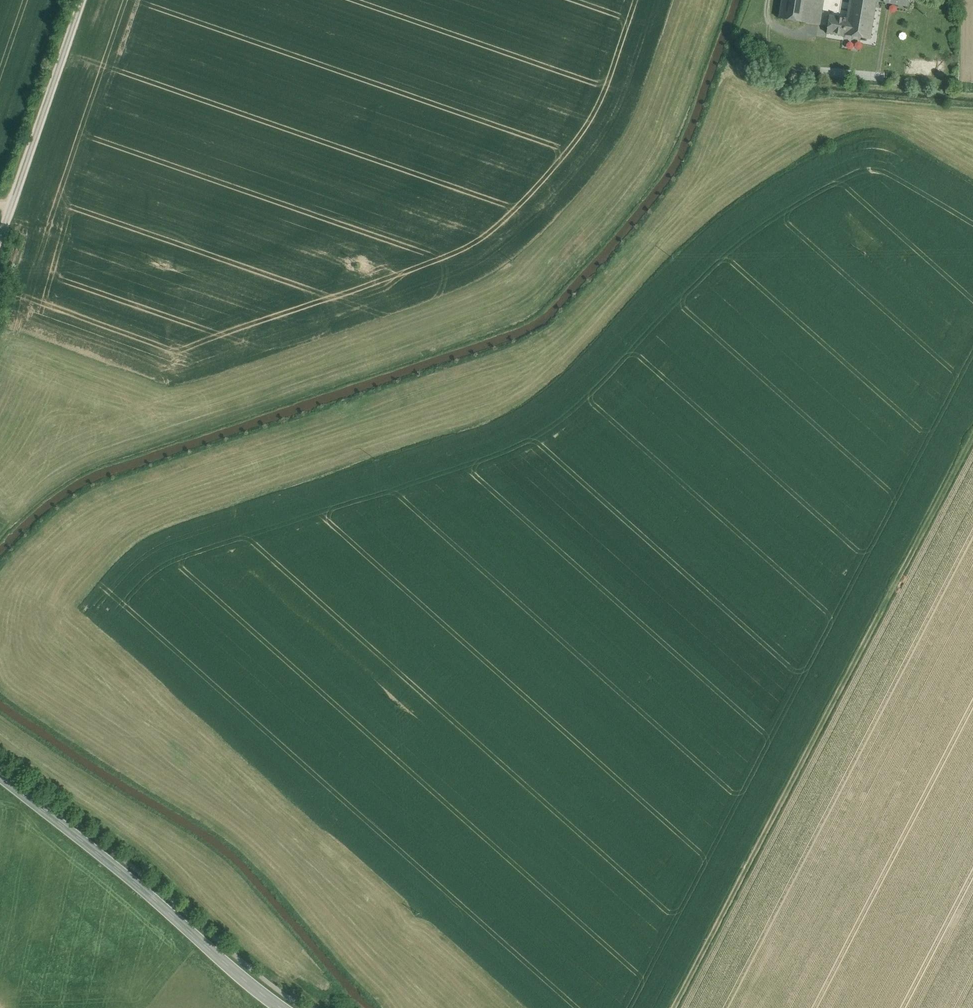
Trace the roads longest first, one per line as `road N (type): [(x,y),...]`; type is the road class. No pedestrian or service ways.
road 1 (track): [(676,1007),(972,443)]
road 2 (secondary): [(281,1007),(0,776)]
road 3 (track): [(85,0),(15,199)]

